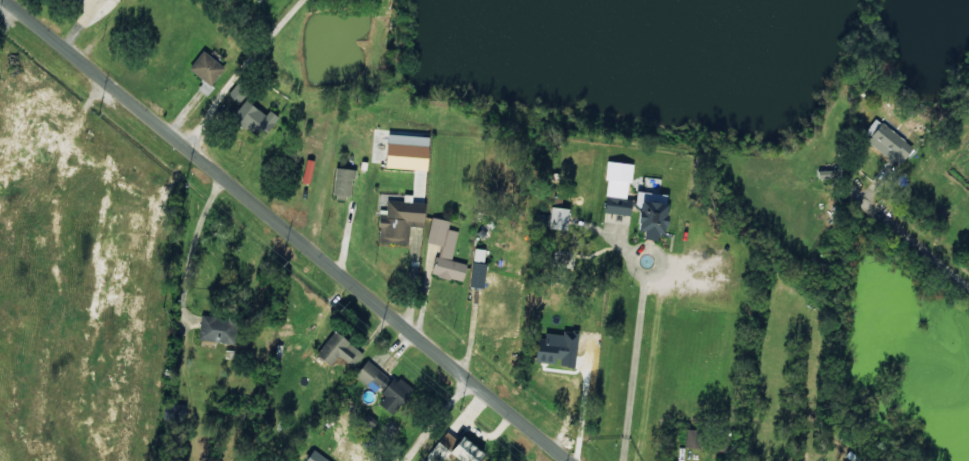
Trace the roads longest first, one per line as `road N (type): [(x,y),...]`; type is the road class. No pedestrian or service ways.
road 1 (tertiary): [(573,460),(10,0)]
road 2 (residential): [(968,285),(862,197)]

